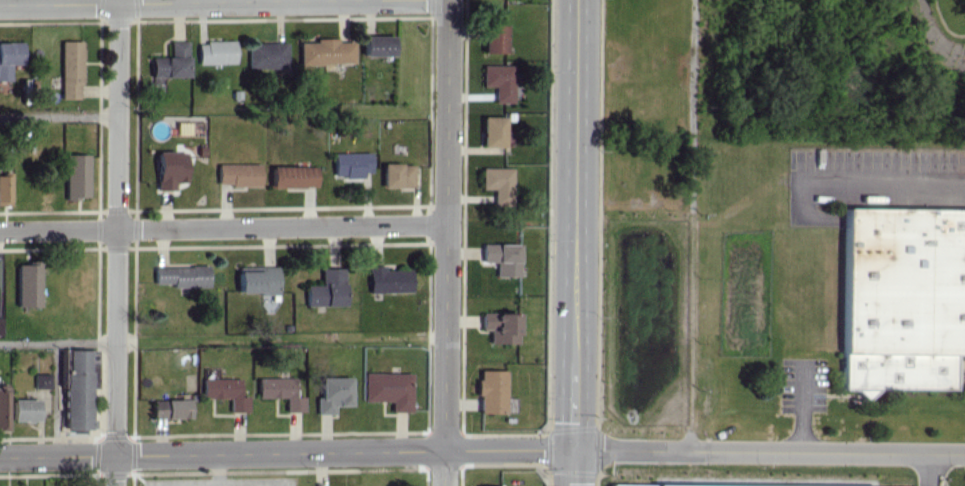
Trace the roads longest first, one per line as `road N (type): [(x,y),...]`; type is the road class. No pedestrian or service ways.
road 1 (residential): [(0,458),(573,450)]
road 2 (residential): [(448,0),(443,485)]
road 3 (residential): [(119,0),(114,485)]
road 4 (tertiary): [(578,0),(573,450)]
road 5 (residential): [(0,232),(447,224)]
road 6 (residential): [(573,450),(964,453)]
road 7 (residential): [(0,5),(316,0)]

